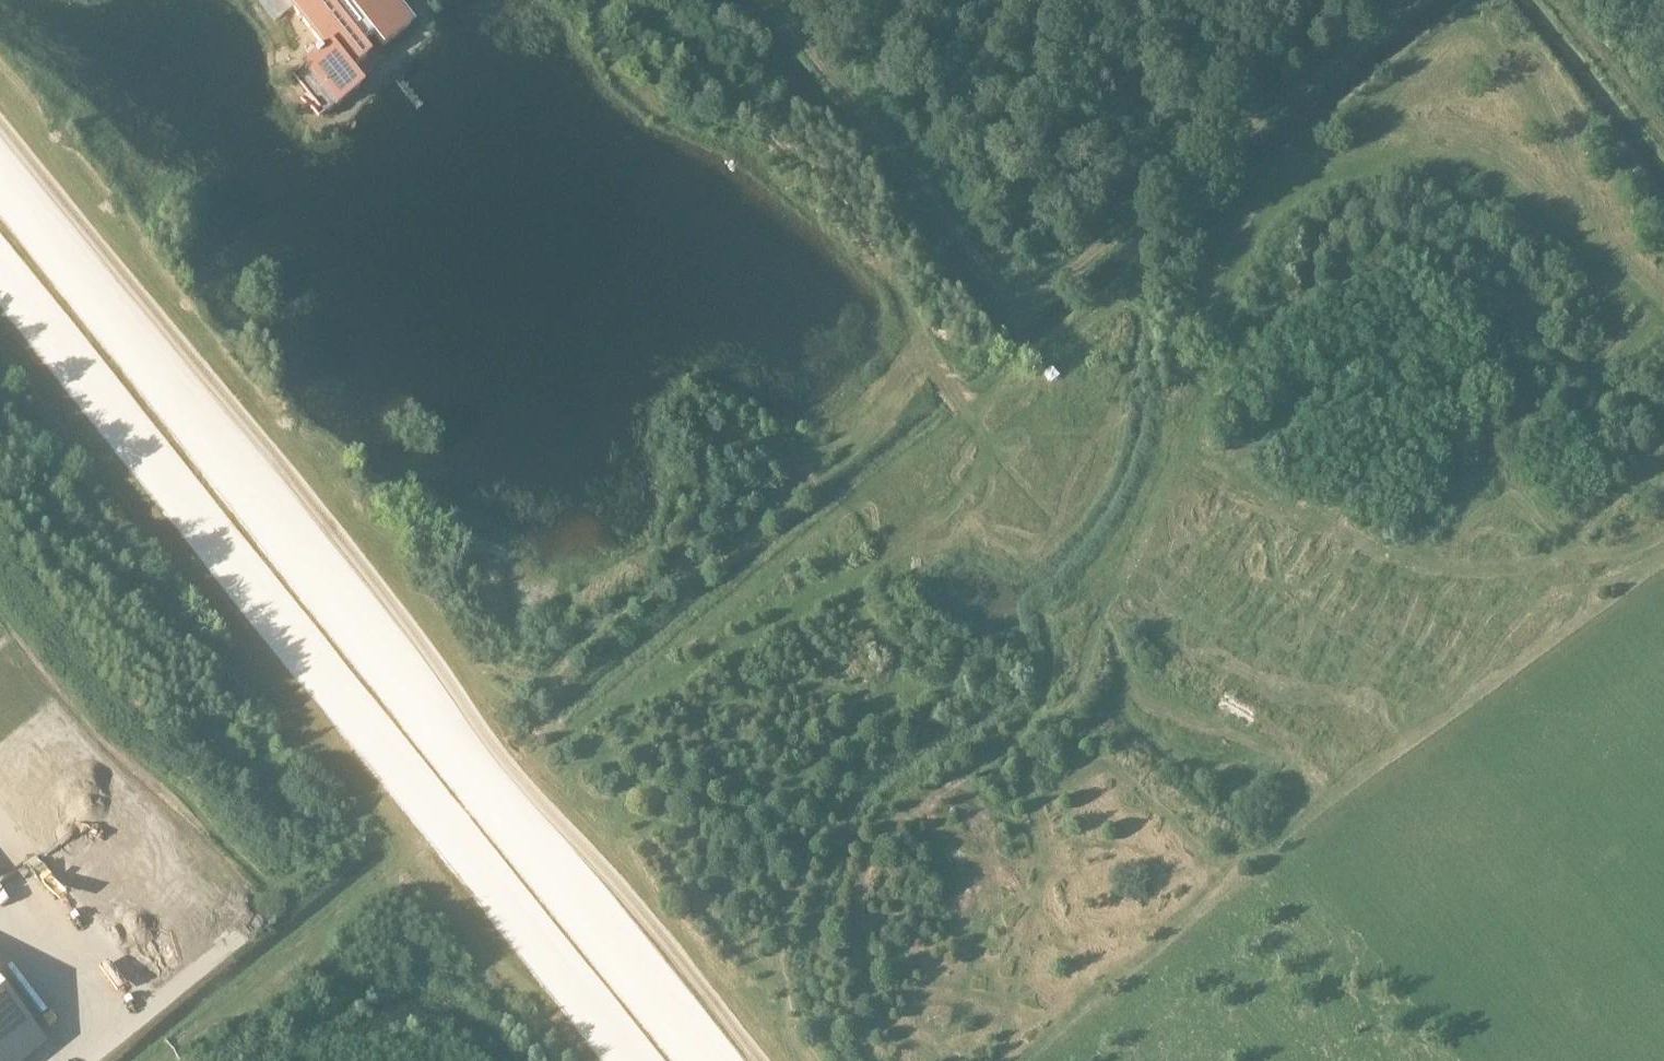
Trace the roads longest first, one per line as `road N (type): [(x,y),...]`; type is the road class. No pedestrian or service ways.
road 1 (track): [(928,1060),(877,1012),(869,988),(860,913),(867,859),(898,817),(1073,694),(1098,609),(1168,510),(1222,363),(1308,301),(1416,245),(1443,241),(1497,258),(1566,364),(1663,404)]
road 2 (track): [(646,0),(872,241),(927,358),(976,430),(978,463),(973,477),(840,585),(616,699),(513,774)]
road 3 (track): [(1663,590),(1044,1060)]
road 4 (track): [(1222,363),(1223,286),(1241,236),(1283,195),(1375,162),(1440,162),(1498,178),(1555,215),(1663,318)]
road 5 (track): [(457,652),(522,682),(549,675),(603,620),(697,569),(778,494),(819,478),(864,442),(915,331)]
road 6 (track): [(1663,461),(1557,546),(1523,562),(1392,534),(1184,470)]
road 7 (track): [(1418,0),(1020,322)]
road 8 (track): [(1330,511),(1415,443),(1519,430),(1584,404),(1648,305)]
road 9 (track): [(660,585),(701,523),(702,455),(711,438),(803,453),(851,434),(886,405)]
road 10 (track): [(1308,301),(1320,237),(1336,220),(1381,207),(1482,210),(1584,244)]
road 11 (track): [(1548,0),(1663,147)]
road 12 (track): [(561,739),(491,696),(448,639)]

